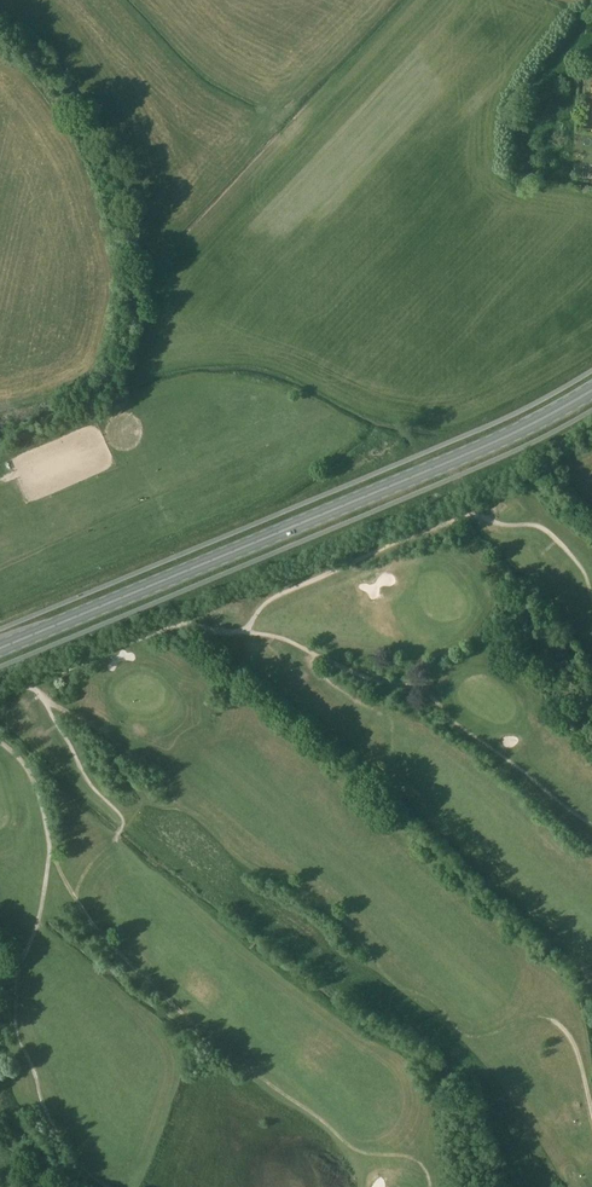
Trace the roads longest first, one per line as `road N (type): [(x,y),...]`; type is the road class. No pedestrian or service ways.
road 1 (primary): [(0,650),(520,437),(591,396)]

